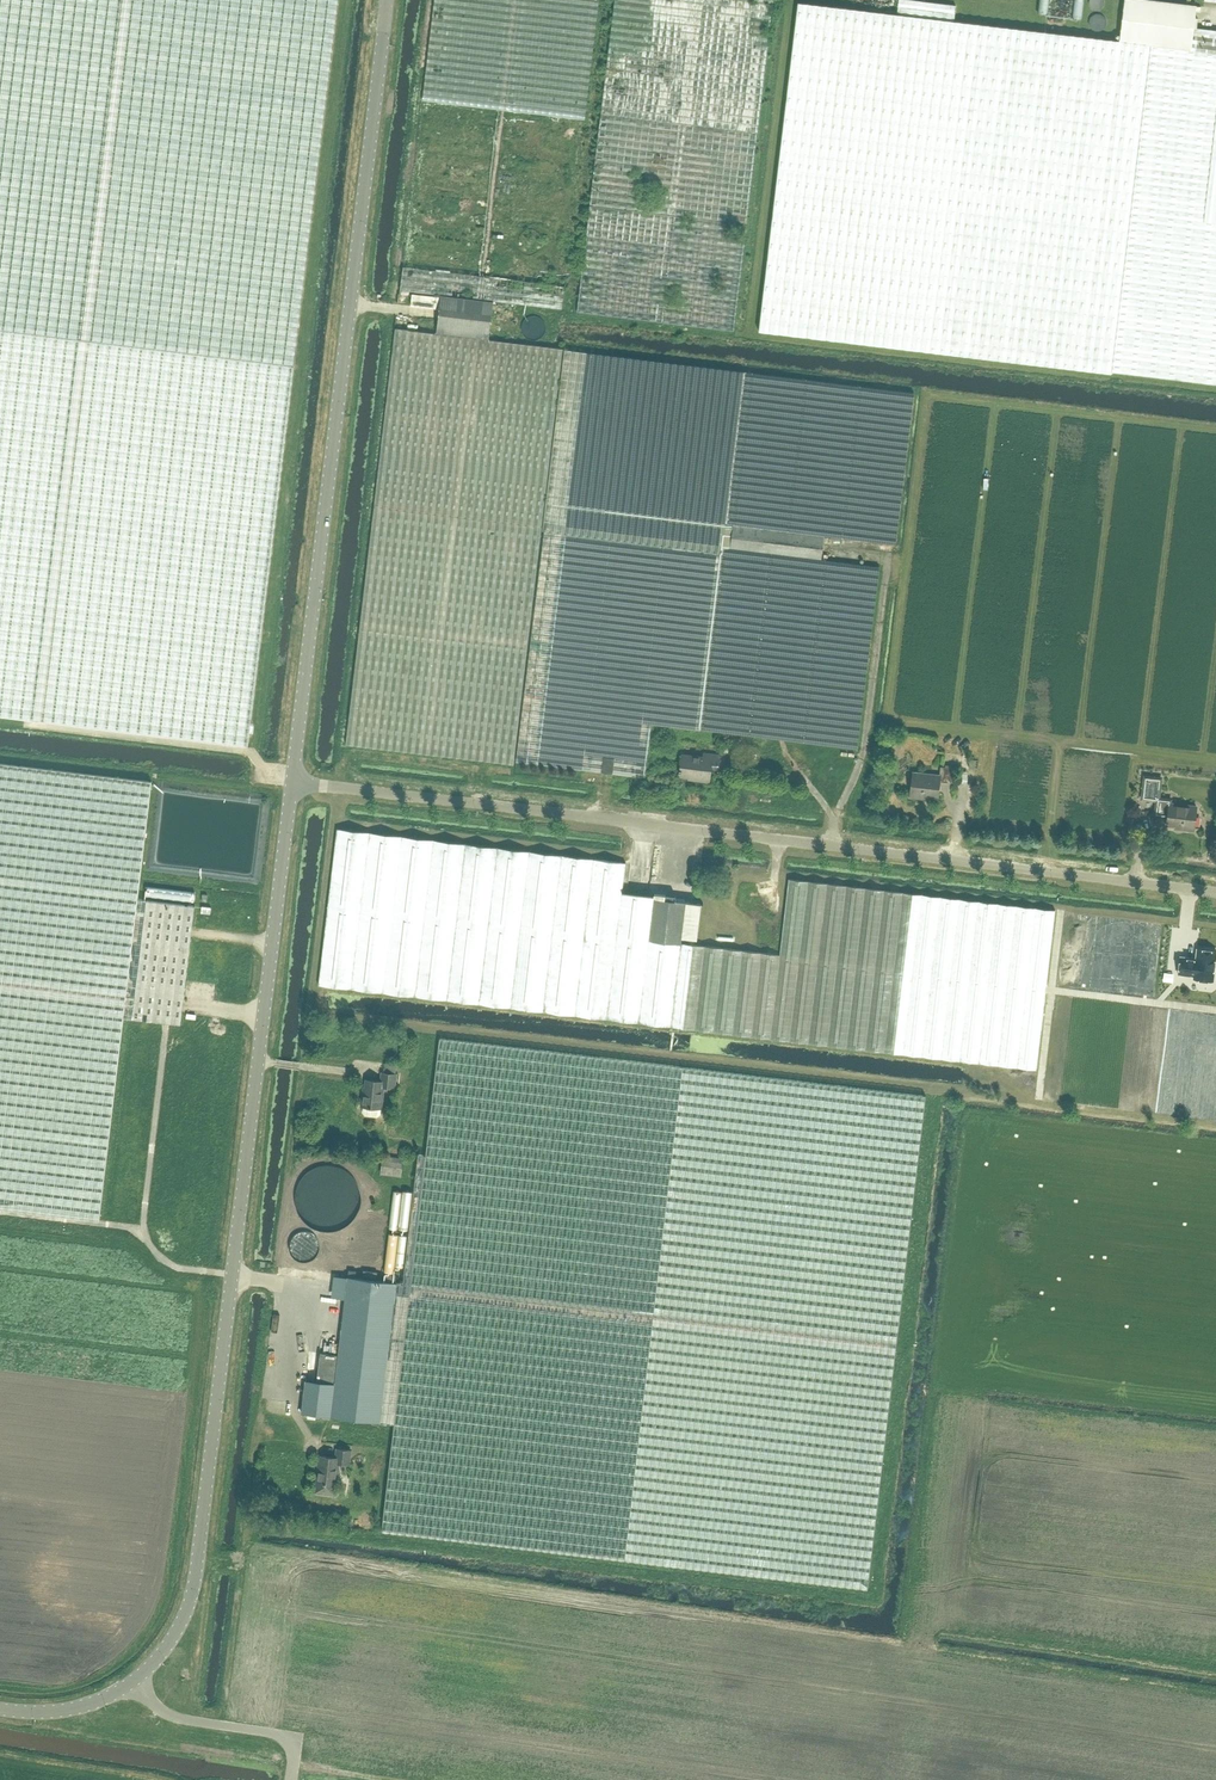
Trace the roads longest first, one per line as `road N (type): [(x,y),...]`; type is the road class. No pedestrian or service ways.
road 1 (unclassified): [(1215,889),(292,782)]
road 2 (unclassified): [(136,1678),(167,1642),(189,1597),(203,1539),(292,782)]
road 3 (unclassified): [(292,782),(387,0)]
road 4 (residential): [(293,1779),(292,1738),(166,1713),(136,1678)]
road 5 (unclassified): [(0,1708),(79,1706),(136,1678)]

